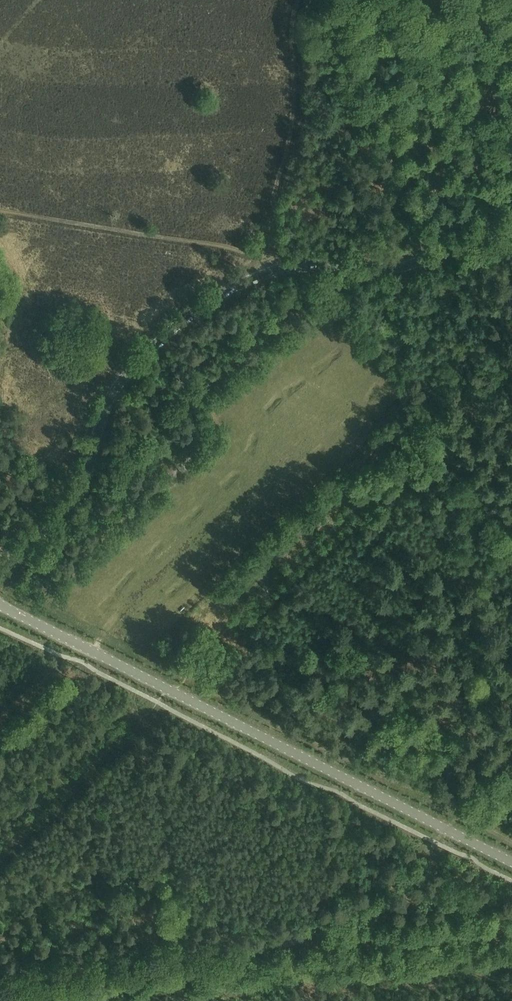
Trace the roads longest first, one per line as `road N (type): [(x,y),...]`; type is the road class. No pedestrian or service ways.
road 1 (tertiary): [(0,568),(81,484),(103,415),(128,374),(204,306),(294,265),(412,265),(511,217)]
road 2 (tertiary): [(511,861),(0,604)]
road 3 (track): [(298,0),(292,118),(262,251),(0,211)]
road 4 (track): [(511,367),(170,689)]
road 5 (track): [(131,726),(154,751),(183,1000)]
road 6 (track): [(0,851),(131,726)]

